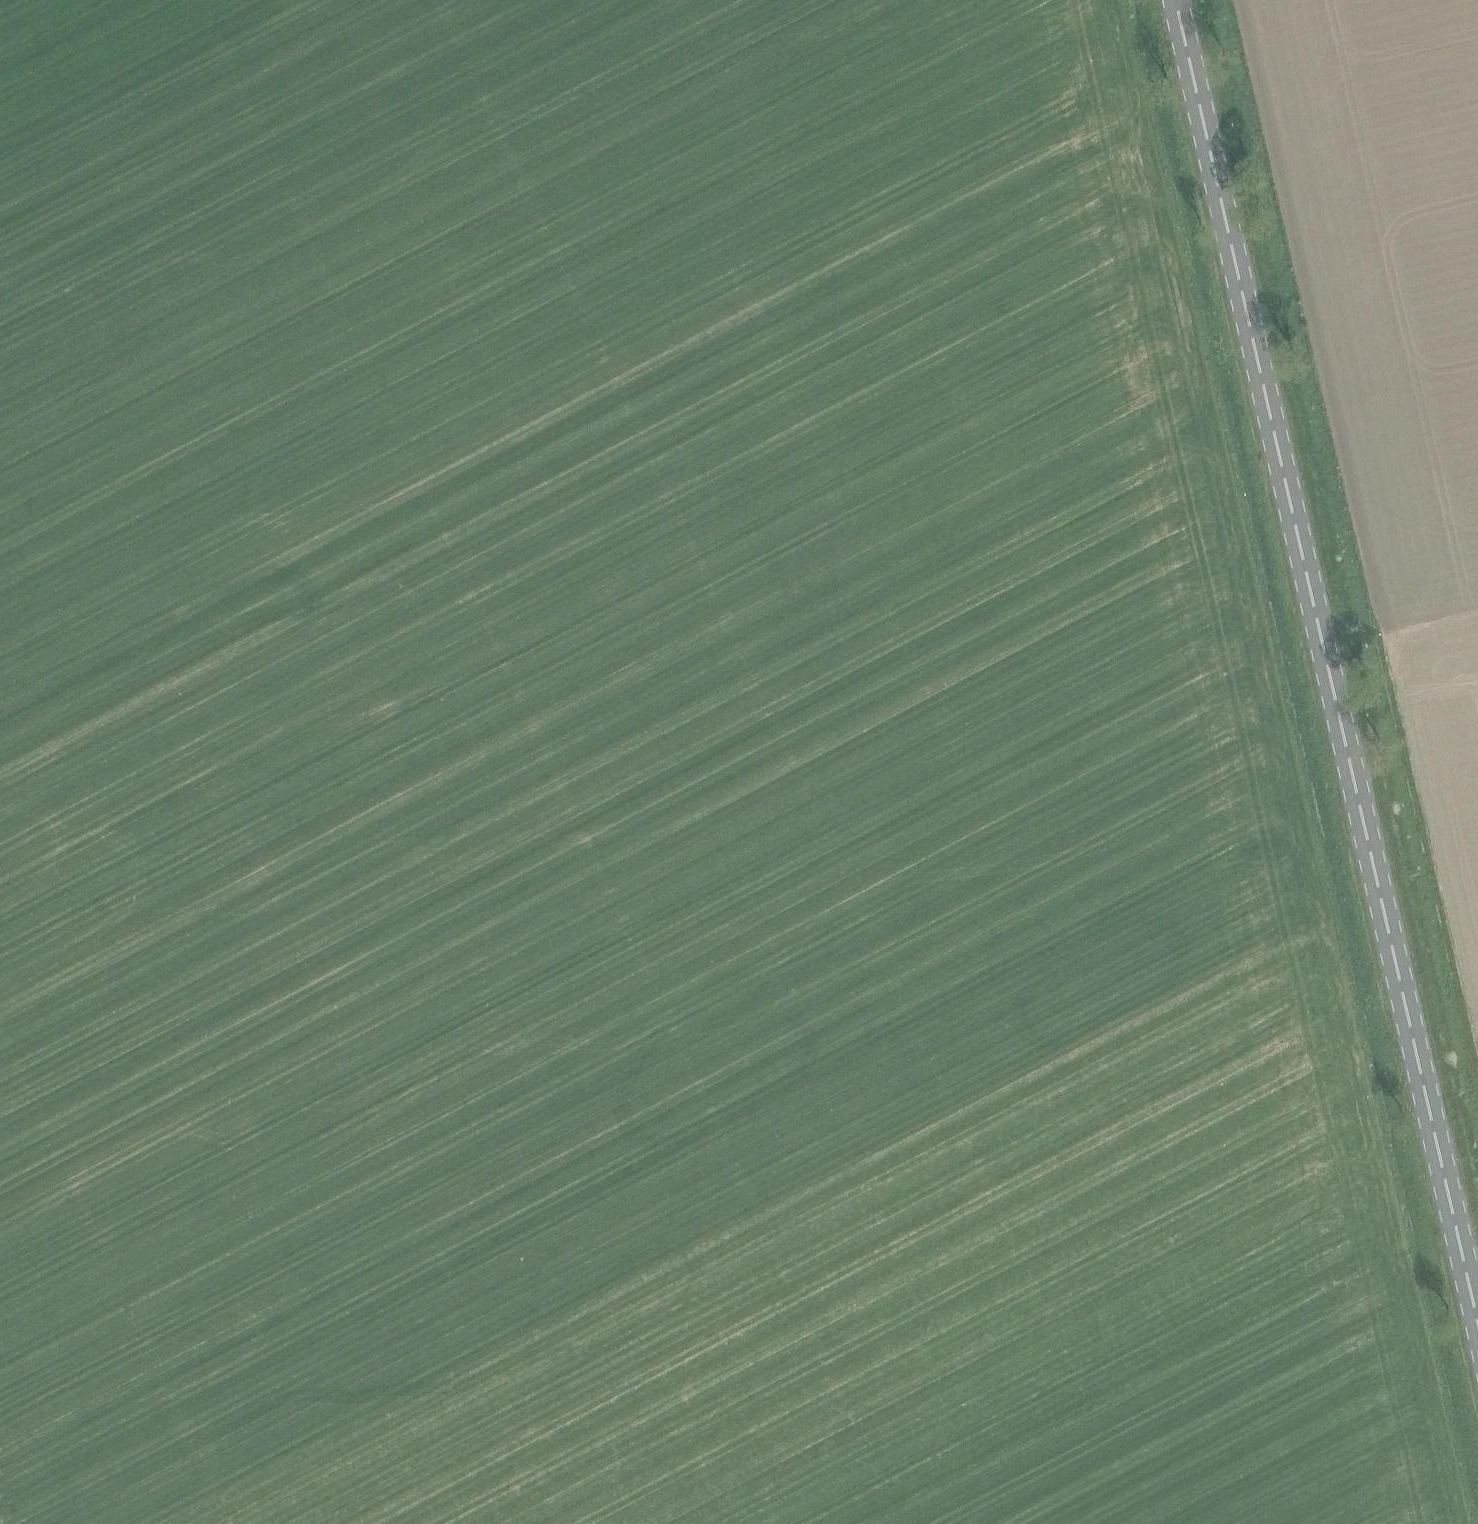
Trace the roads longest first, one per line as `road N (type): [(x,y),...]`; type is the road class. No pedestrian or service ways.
road 1 (primary): [(1477,1347),(1171,0)]

